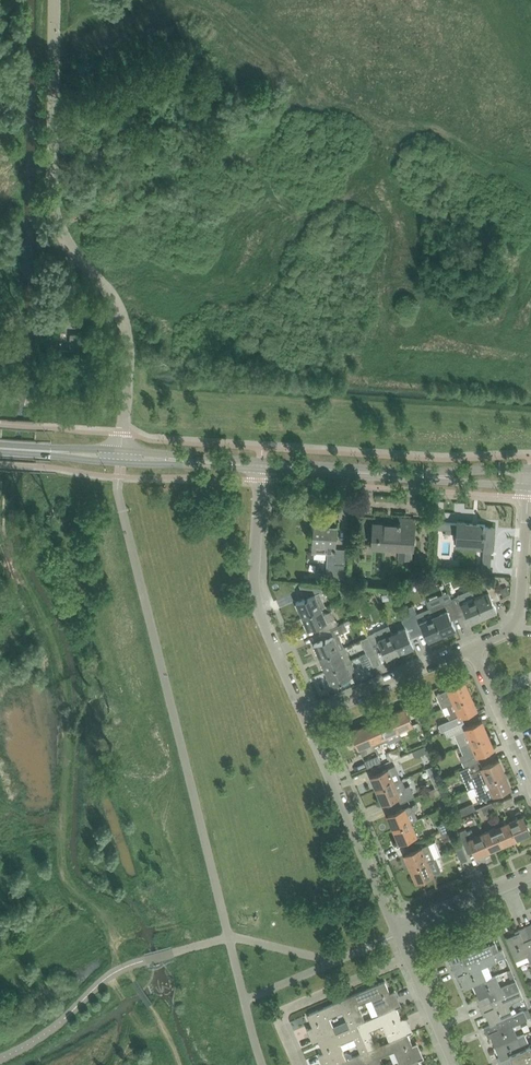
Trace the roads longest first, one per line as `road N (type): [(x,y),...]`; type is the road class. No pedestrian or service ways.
road 1 (unclassified): [(124,450),(126,328),(58,221),(55,0)]
road 2 (unclassified): [(306,717),(256,606),(262,465)]
road 3 (residential): [(398,933),(306,717)]
road 4 (residential): [(408,957),(278,1014),(301,1064)]
road 5 (residential): [(473,649),(513,632),(520,617),(529,487)]
road 6 (unclassified): [(306,717),(473,649)]
road 7 (residential): [(530,785),(473,649)]
road 8 (residential): [(398,933),(530,874)]
road 9 (tertiary): [(402,474),(262,465)]
road 10 (tertiary): [(530,468),(402,474)]
road 11 (tertiary): [(402,474),(529,487)]

